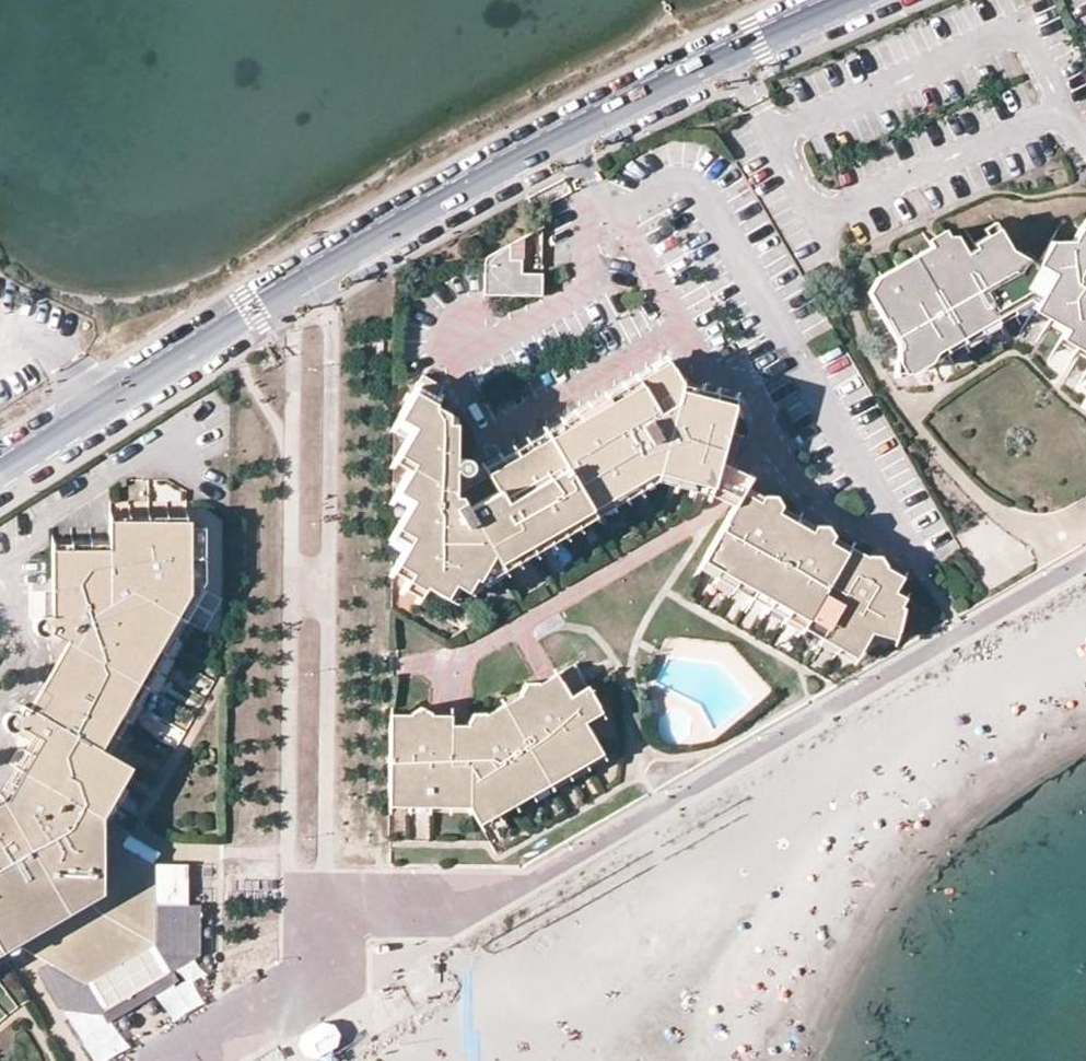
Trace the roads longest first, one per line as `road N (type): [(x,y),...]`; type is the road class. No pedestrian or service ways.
road 1 (unclassified): [(0,468),(388,229),(858,0)]

